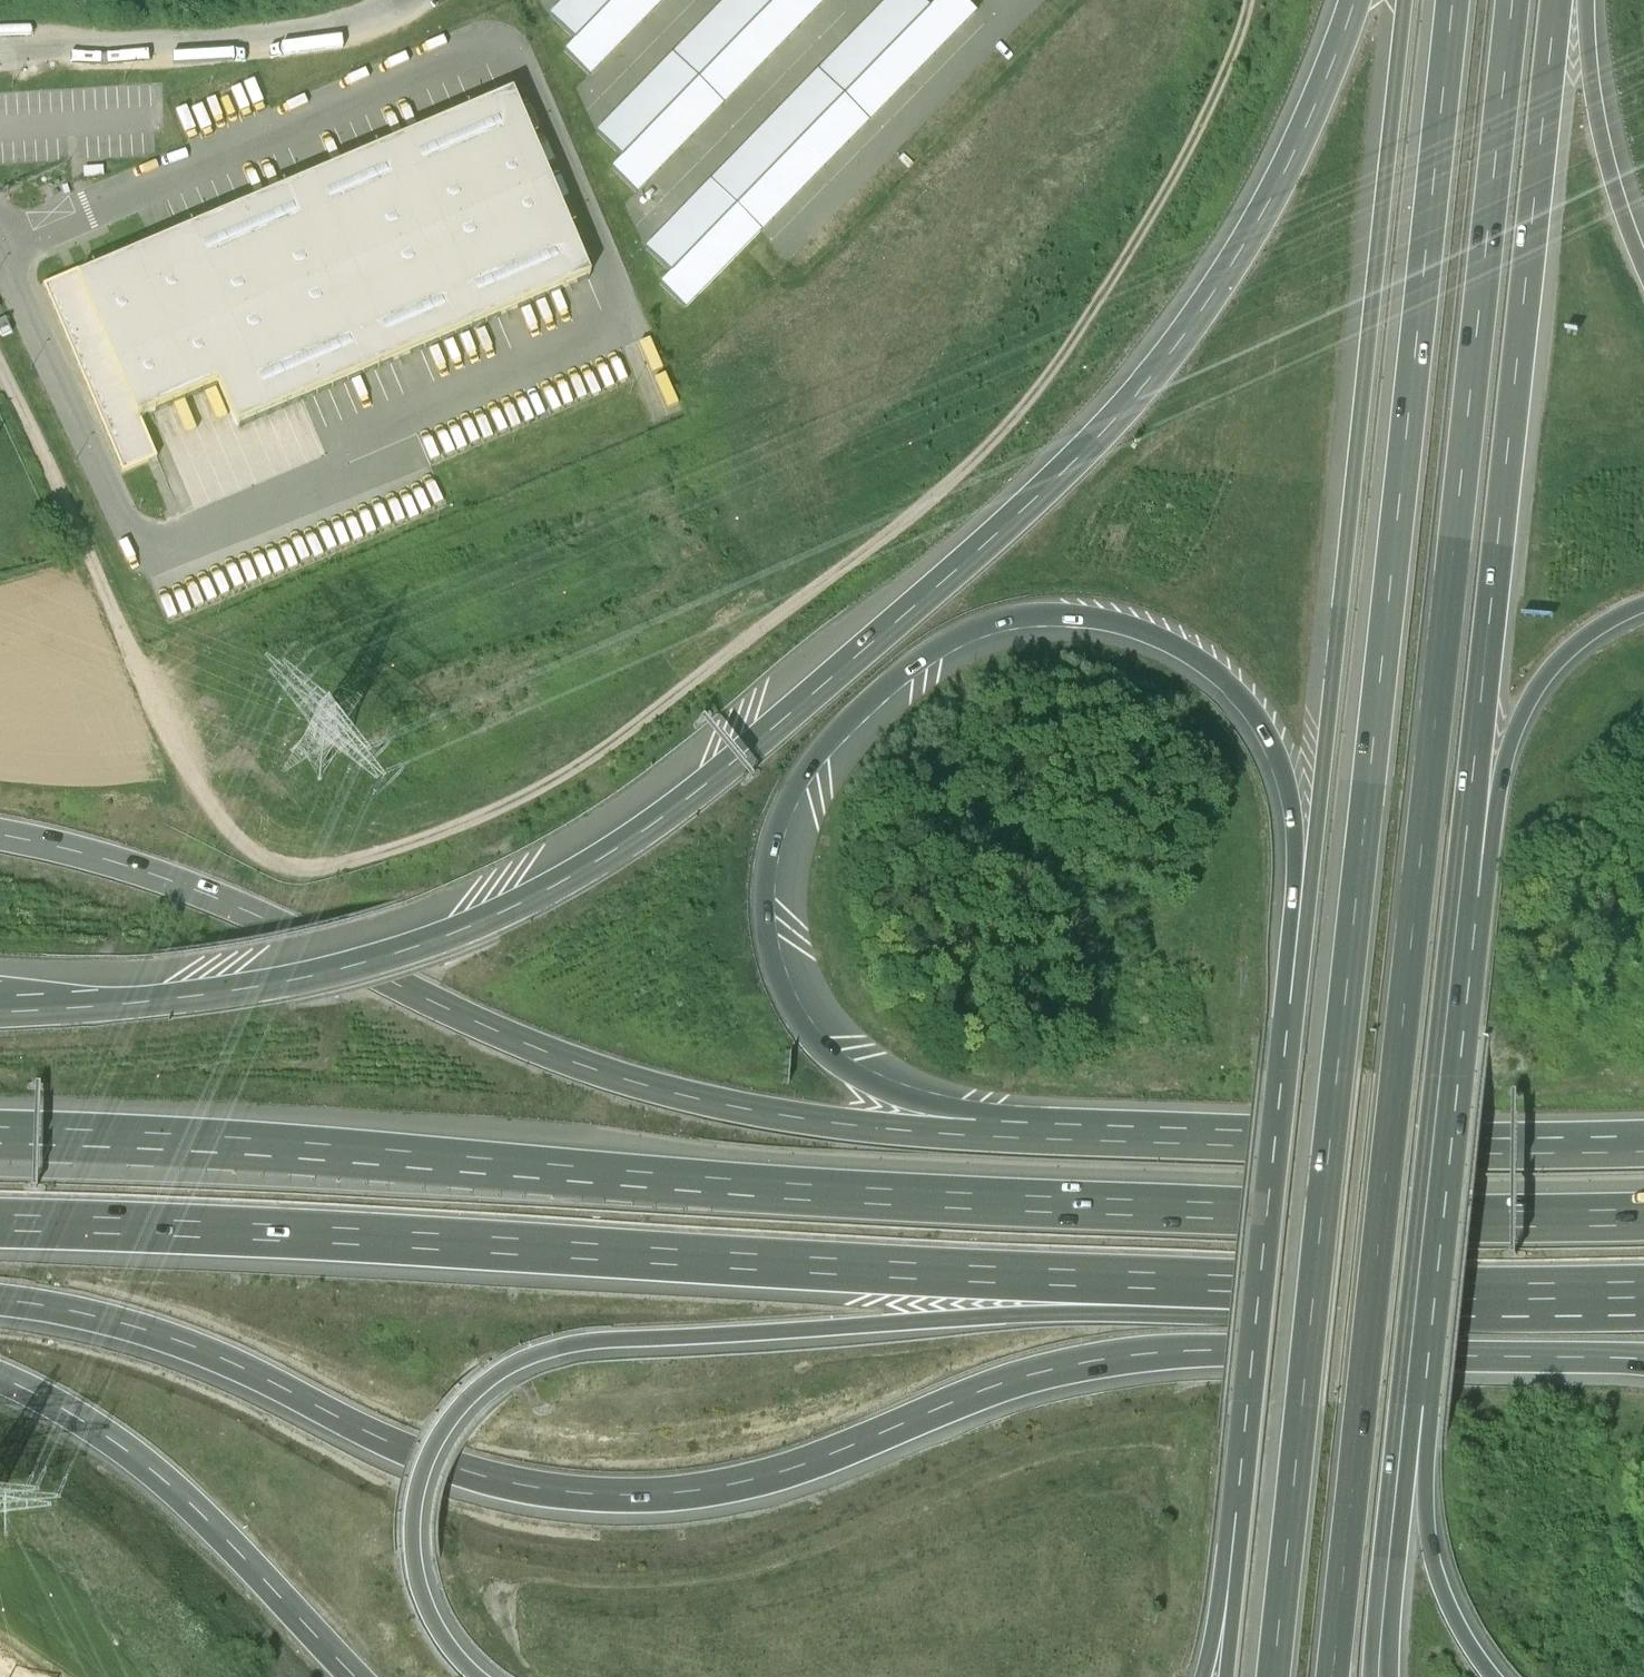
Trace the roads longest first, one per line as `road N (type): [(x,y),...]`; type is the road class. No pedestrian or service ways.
road 1 (track): [(0,361),(221,826),(284,871),(377,858),(567,777),(939,496),(1030,400),(1092,313),(1217,96),(1249,0)]
road 2 (motorway): [(1356,0),(1304,132),(1247,242),(1205,313),(1117,419),(987,544),(658,824),(521,907),(368,965),(206,999),(0,1016)]
road 3 (motorway): [(0,1299),(162,1333),(512,1484),(624,1498),(718,1488),(791,1469),(992,1377),(1098,1349),(1194,1341),(1643,1354)]
road 4 (motorway): [(1335,1676),(1515,0)]
road 5 (motorway): [(1454,0),(1275,1676)]
road 6 (motorway): [(1643,1213),(999,1199),(0,1143)]
road 7 (motorway): [(0,1222),(918,1271),(1475,1287)]
road 8 (motorway): [(476,1676),(443,1643),(422,1600),(414,1504),(426,1461),(452,1420),(522,1362),(608,1342),(1475,1287)]
road 9 (motorway): [(987,1135),(859,1078),(830,1055),(787,1000),(766,939),(768,861),(796,787),(844,727),(905,673),(945,645),(1040,618),(1105,622),(1181,650),(1220,676),(1269,735),(1309,876)]
road 10 (motorway): [(987,1135),(801,1118),(663,1090),(546,1051),(197,891),(103,857),(0,834)]
road 11 (motorway): [(1468,896),(1558,0)]
road 12 (motorway): [(1405,0),(1309,876)]
road 13 (motorway): [(1309,876),(1227,1628)]
road 14 (motorway): [(1643,1146),(987,1135)]
road 15 (motorway): [(1415,1412),(1468,896)]
road 16 (motorway): [(0,1378),(119,1441),(168,1480),(358,1676)]
road 17 (unclassified): [(408,0),(345,27),(0,56)]
road 18 (motorway): [(1468,896),(1528,709),(1570,652),(1643,606)]
road 19 (motorway): [(1494,1676),(1463,1635),(1437,1573),(1415,1412)]
road 20 (motorway): [(1643,264),(1603,138),(1587,0)]
road 21 (motorway): [(1391,1676),(1415,1412)]
road 22 (motorway): [(1475,1287),(1643,1287)]

